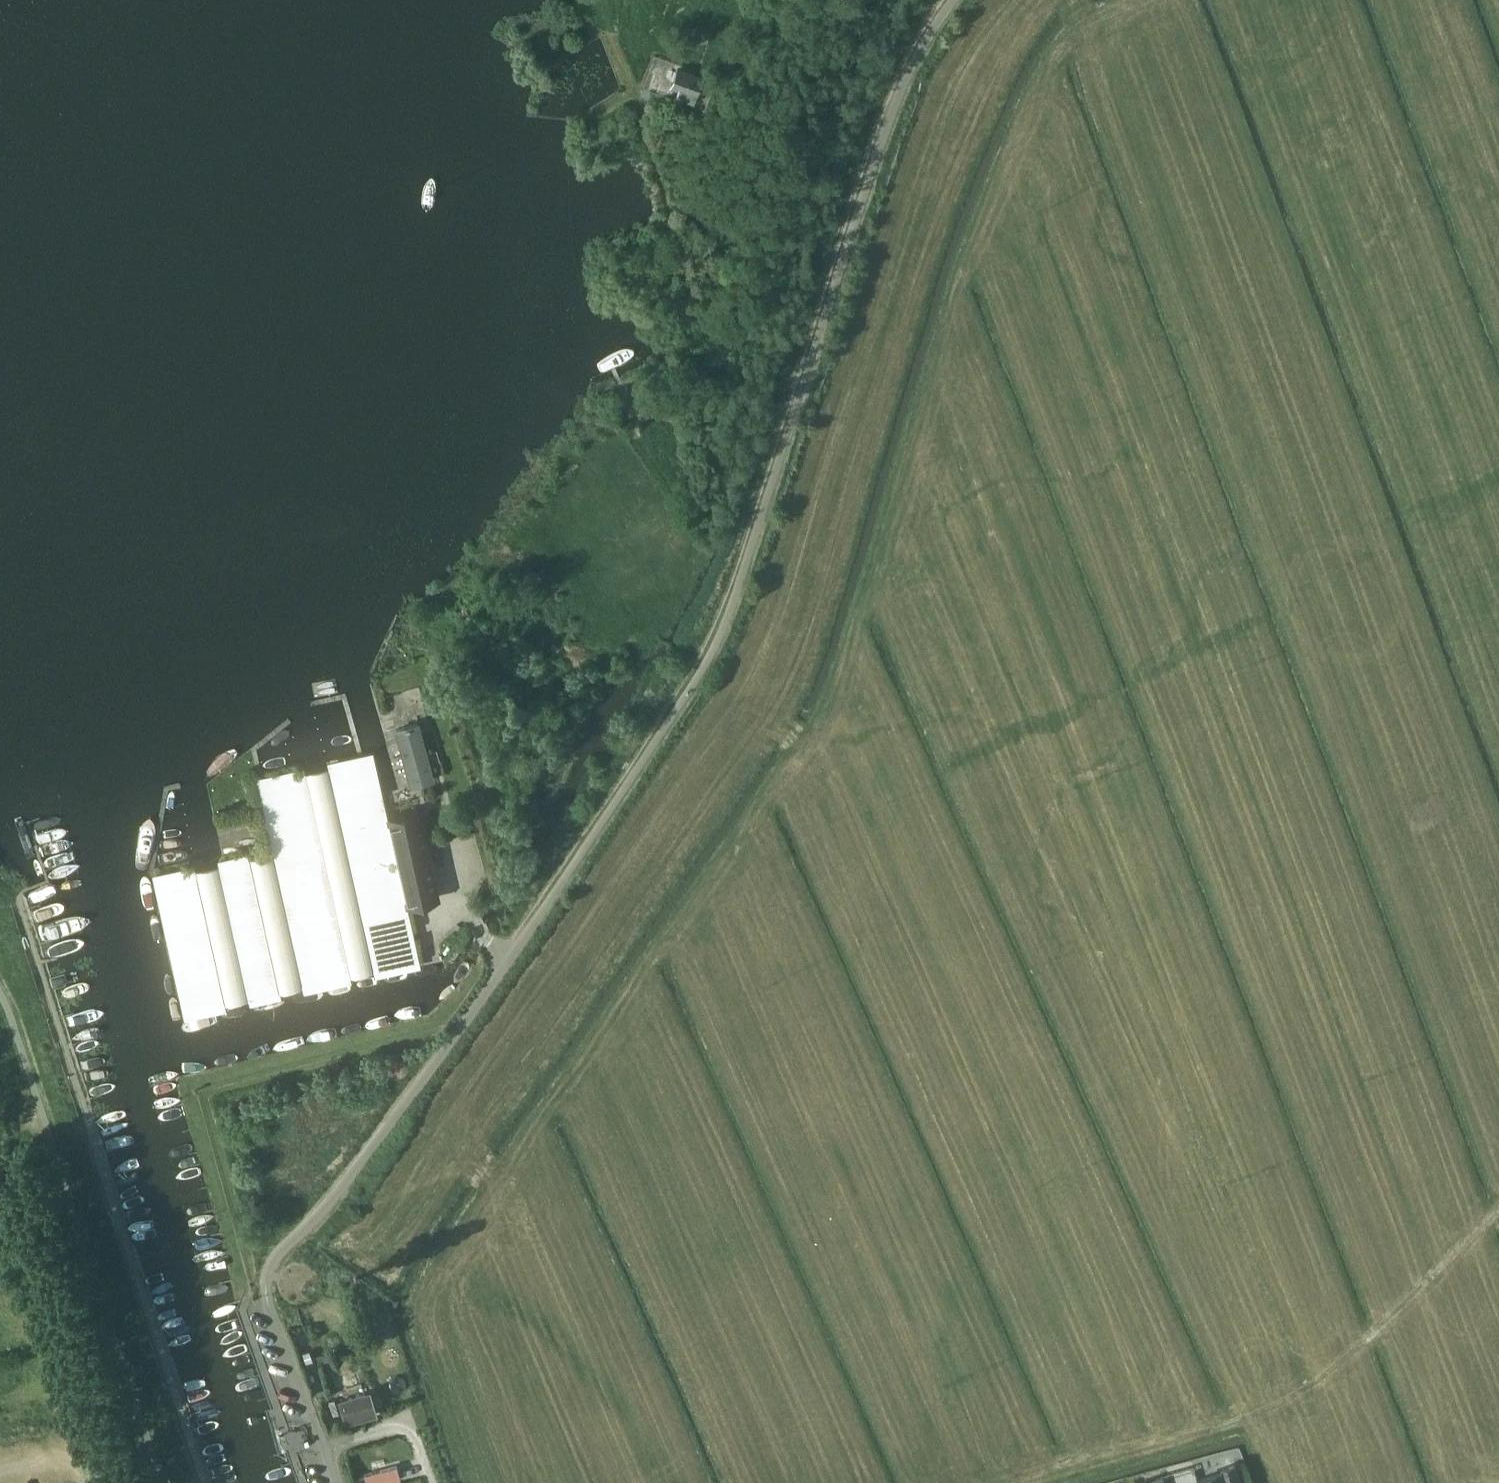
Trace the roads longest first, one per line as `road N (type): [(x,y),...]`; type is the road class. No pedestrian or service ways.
road 1 (track): [(150,1482),(37,1136),(20,1125),(0,1132)]
road 2 (unclassified): [(334,1482),(274,1312)]

